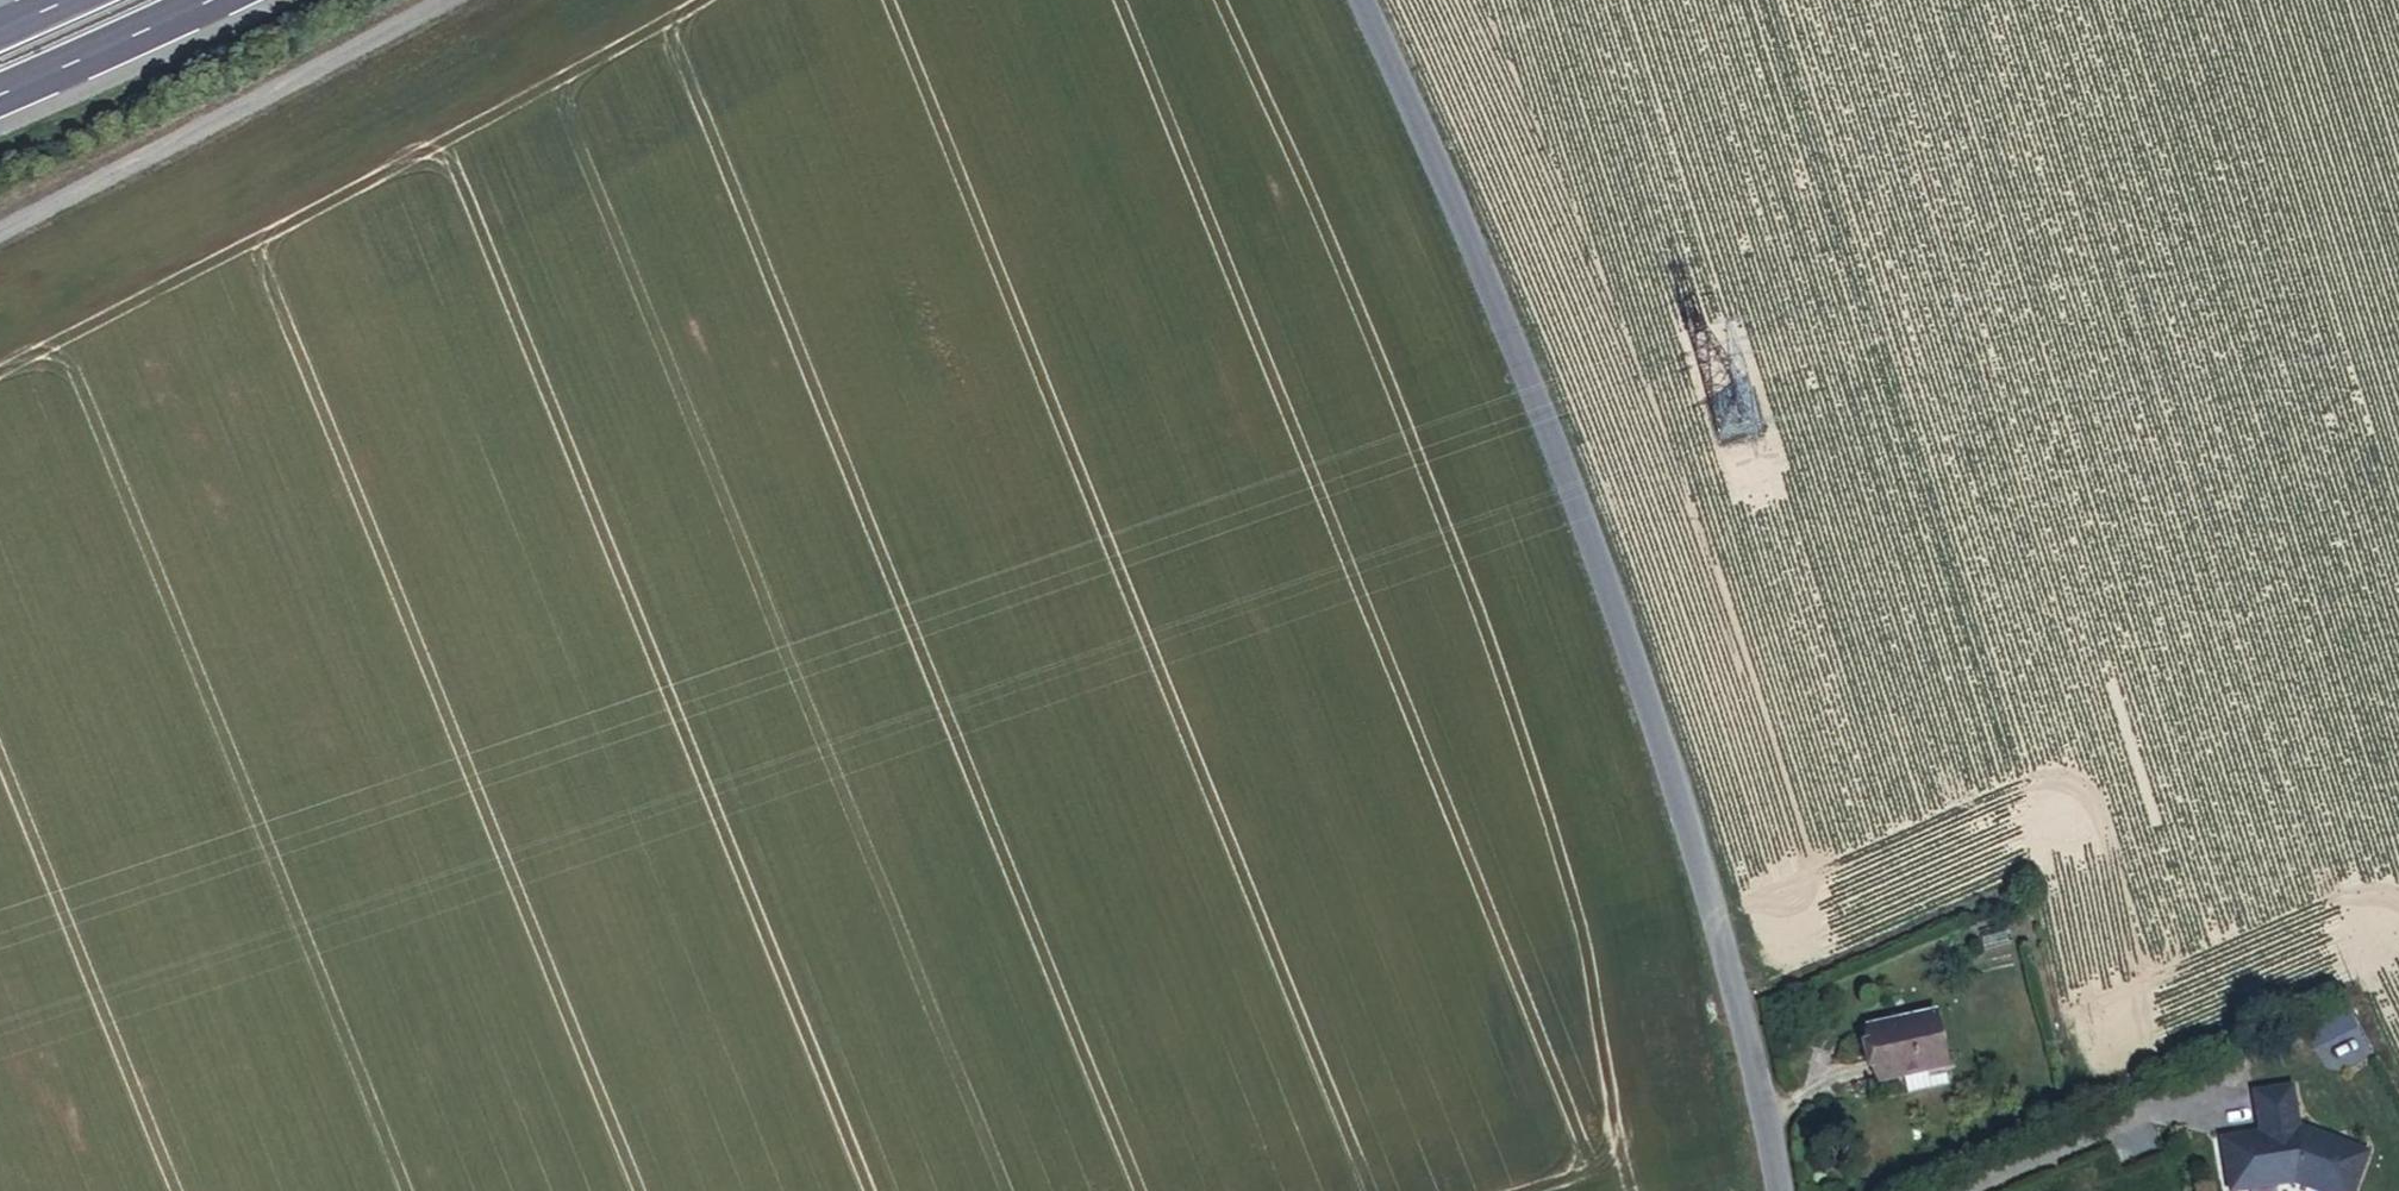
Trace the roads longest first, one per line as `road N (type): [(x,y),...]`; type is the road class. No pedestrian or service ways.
road 1 (tertiary): [(1780,1190),(1734,990),(1650,704),(1450,190),(1360,0)]
road 2 (unclassified): [(0,241),(460,0)]
road 3 (trunk): [(0,90),(206,0)]

